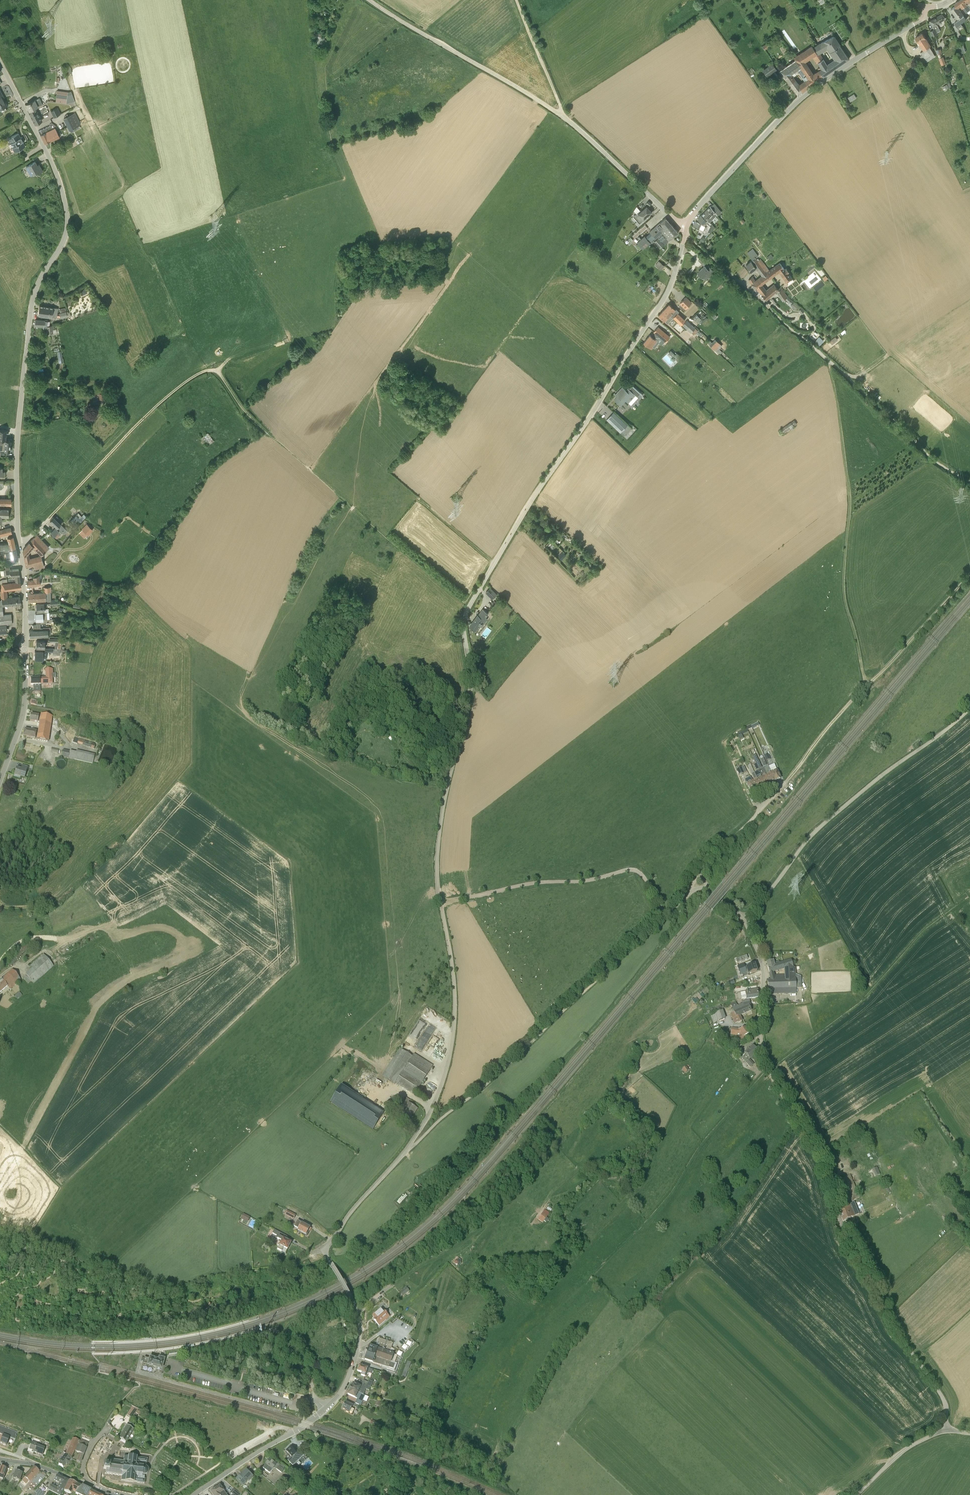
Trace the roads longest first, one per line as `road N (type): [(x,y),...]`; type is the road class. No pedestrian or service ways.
road 1 (unclassified): [(405,1151),(439,1090),(453,1030),(437,860),(470,696),(467,610),(667,294),(685,233)]
road 2 (unclassified): [(0,780),(25,702),(17,452),(30,310),(67,223),(50,160),(0,64)]
road 3 (unclassified): [(944,1430),(944,1401),(877,1294),(844,1231),(827,1174),(767,1067),(759,1030),(763,968),(744,921)]
road 4 (unclassified): [(405,1151),(689,893)]
road 5 (unclassified): [(675,221),(555,111),(369,0)]
road 6 (unclassified): [(969,482),(933,459),(685,233)]
road 7 (unclassified): [(194,1494),(309,1422),(344,1386),(359,1319),(323,1250)]
road 8 (track): [(828,360),(850,497),(845,597),(867,684)]
road 9 (unclassified): [(687,221),(799,99),(919,20),(925,7)]
road 10 (unclassified): [(744,921),(816,831),(969,708)]
road 11 (track): [(19,547),(156,407),(195,376),(218,371)]
road 12 (track): [(440,903),(630,869),(666,914)]
road 13 (track): [(867,684),(969,574)]
road 14 (unclassified): [(323,1250),(405,1151)]
road 15 (unclassified): [(786,780),(699,871)]
road 16 (track): [(867,684),(786,780)]
road 17 (track): [(562,116),(516,0)]

